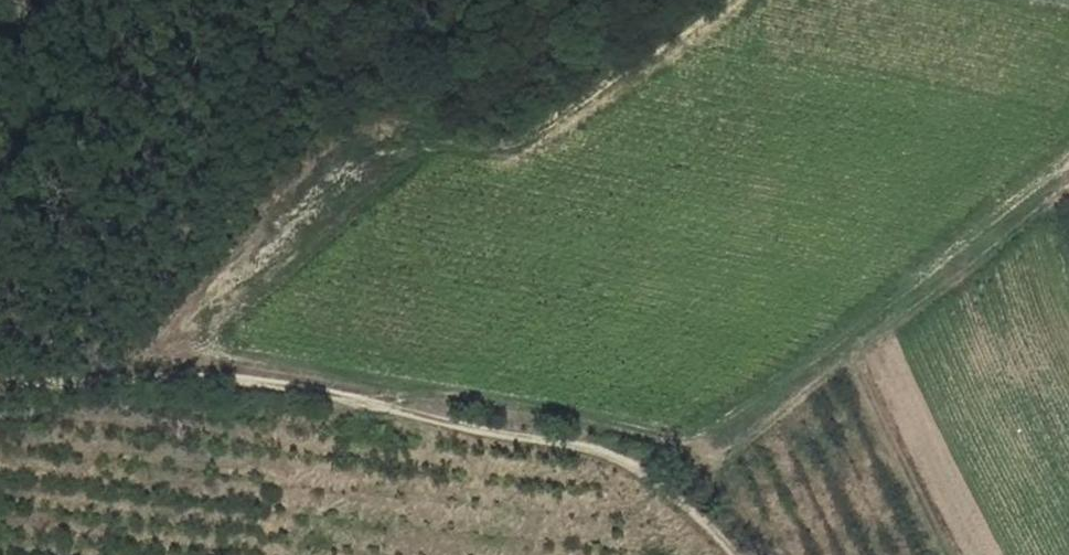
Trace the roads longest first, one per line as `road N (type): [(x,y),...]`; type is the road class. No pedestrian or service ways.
road 1 (track): [(1068,193),(711,460),(641,428),(469,393),(256,366),(210,350),(169,376)]
road 2 (track): [(742,554),(699,507),(617,455),(274,384),(139,373),(0,383)]

